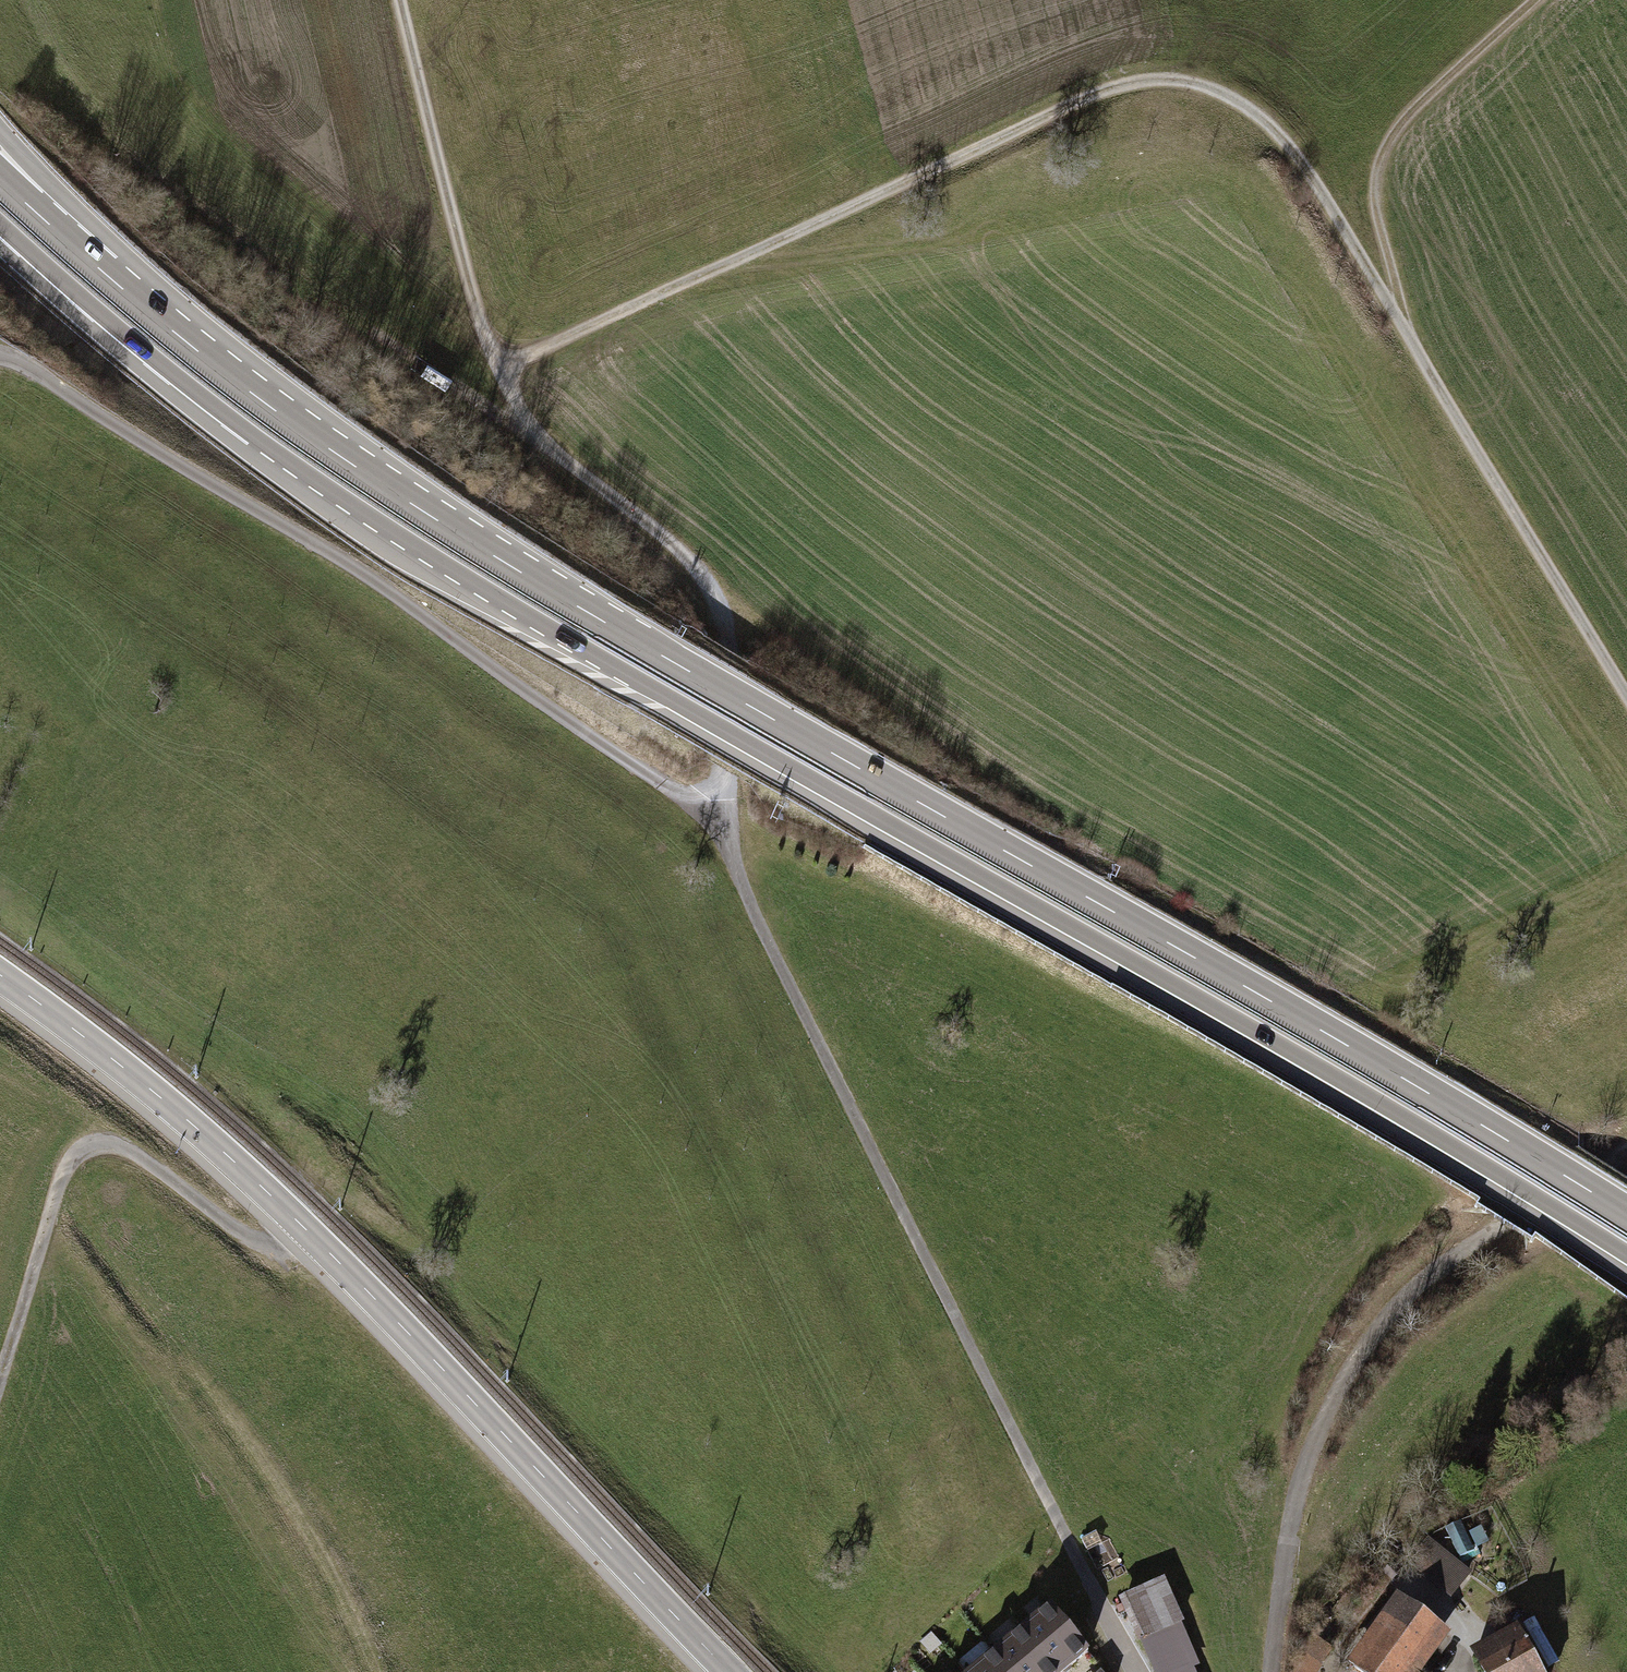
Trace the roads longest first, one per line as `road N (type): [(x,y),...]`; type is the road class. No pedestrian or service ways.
road 1 (trunk): [(1626,1214),(465,538),(179,337),(0,178)]
road 2 (trunk): [(0,225),(269,448),(482,589),(1398,1114),(1626,1255)]
road 3 (track): [(1138,1671),(747,897),(716,808),(729,771),(727,643),(715,597),(689,561),(563,460),(514,402),(477,317),(402,0)]
road 4 (track): [(1626,695),(1303,165),(1254,107),(1188,78),(1115,84),(498,364)]
road 5 (secondary): [(730,1671),(301,1225),(172,1107),(0,976)]
road 6 (track): [(0,356),(343,560),(659,782),(716,808)]
road 7 (unclassified): [(1626,1151),(1446,1264),(1360,1356),(1303,1476),(1273,1671)]
road 8 (track): [(0,1364),(64,1169),(85,1140),(124,1145),(274,1251),(301,1225)]
road 9 (track): [(1396,316),(1377,213),(1382,154),(1416,106),(1533,0)]

